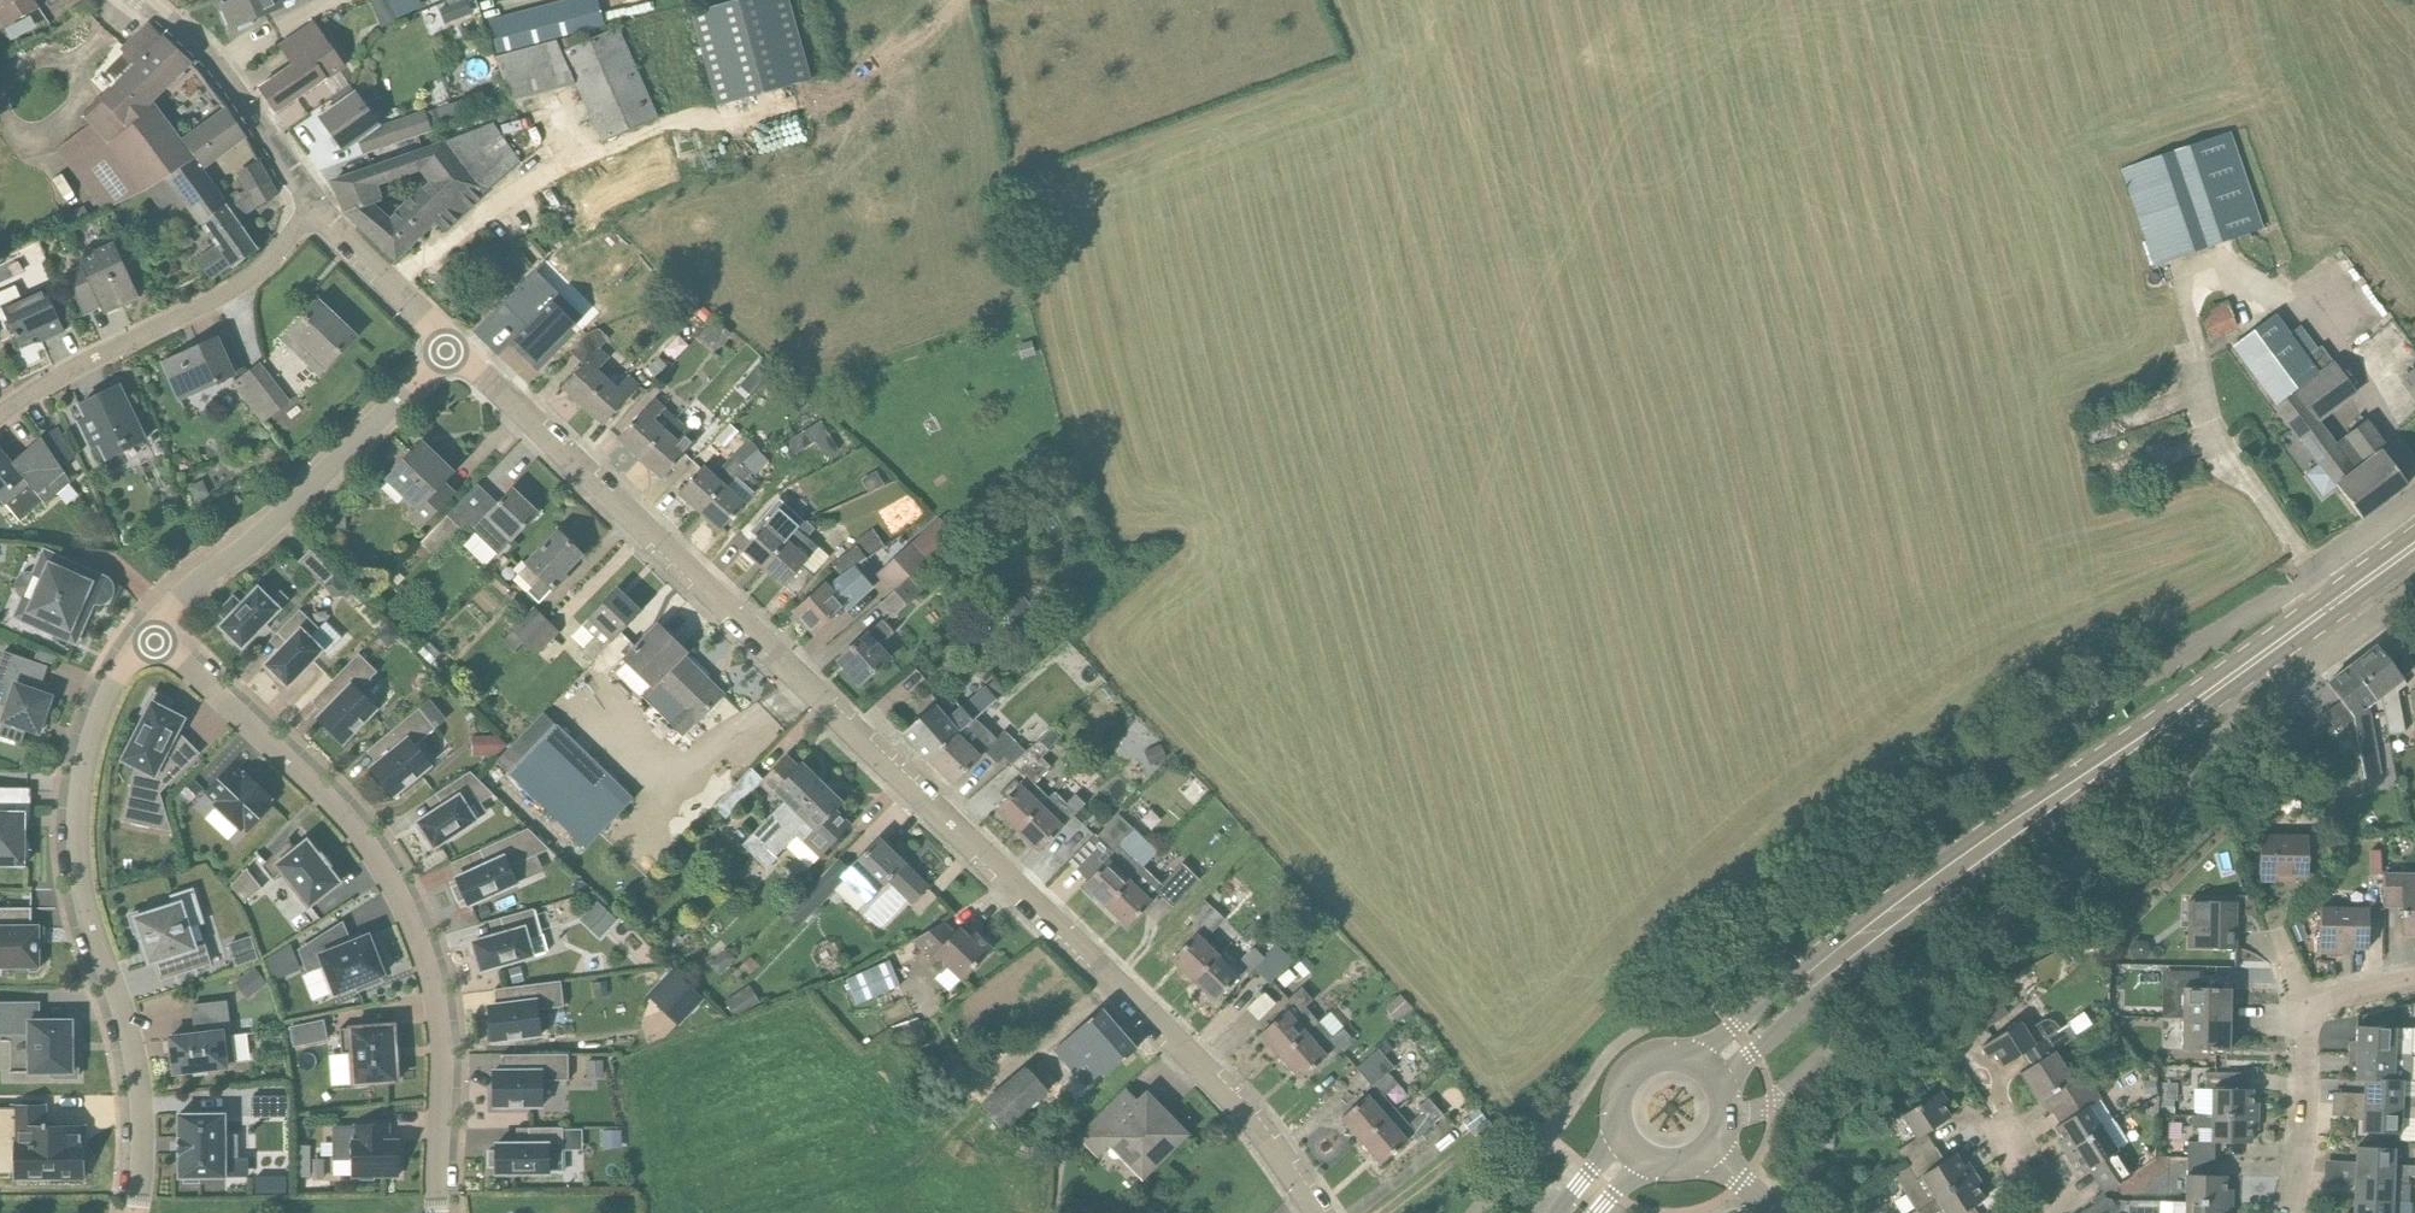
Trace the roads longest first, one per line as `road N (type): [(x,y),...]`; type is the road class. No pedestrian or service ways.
road 1 (tertiary): [(442,351),(1126,990),(1248,1115),(1318,1212)]
road 2 (tertiary): [(2414,532),(1931,866),(1729,1030),(1684,1055)]
road 3 (tertiary): [(1724,1093),(1746,1059),(1855,967),(2414,559)]
road 4 (unclassified): [(2414,498),(2296,589),(2008,749),(1782,911),(1694,986)]
road 5 (unclassified): [(1726,1118),(1772,1105),(2276,690),(2414,592)]
road 6 (residential): [(150,642),(319,798),(364,848),(398,908),(435,1036),(434,1212)]
road 7 (residential): [(150,642),(104,688),(85,732),(70,839),(87,928),(132,1061),(136,1133),(128,1212)]
road 8 (residential): [(442,351),(308,491),(188,589),(150,642)]
road 9 (residential): [(302,209),(247,274),(205,302),(50,376),(0,410)]
road 10 (tertiary): [(302,209),(259,126),(209,60),(139,0)]
road 11 (residential): [(2288,1212),(2306,1145),(2299,1008)]
road 12 (tertiary): [(390,294),(302,209)]
road 13 (residential): [(2299,1008),(2414,975)]

